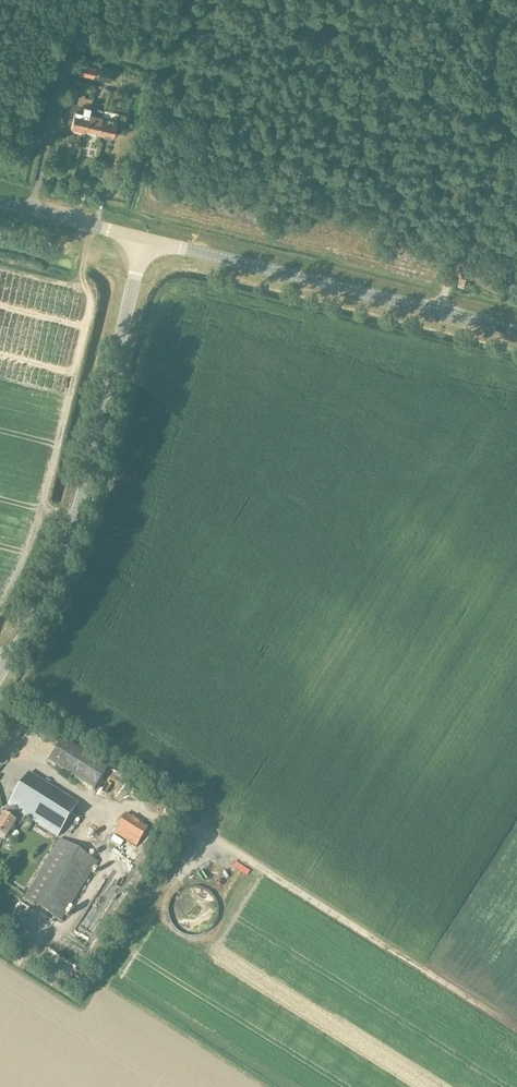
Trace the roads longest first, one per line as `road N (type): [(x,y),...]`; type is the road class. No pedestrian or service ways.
road 1 (track): [(190,0),(143,202),(451,280)]
road 2 (unclassified): [(0,674),(60,562),(144,239)]
road 3 (tertiary): [(144,239),(516,331)]
road 4 (track): [(192,827),(516,1028)]
road 5 (track): [(494,0),(494,167),(457,266)]
road 6 (track): [(19,177),(55,41),(175,64)]

